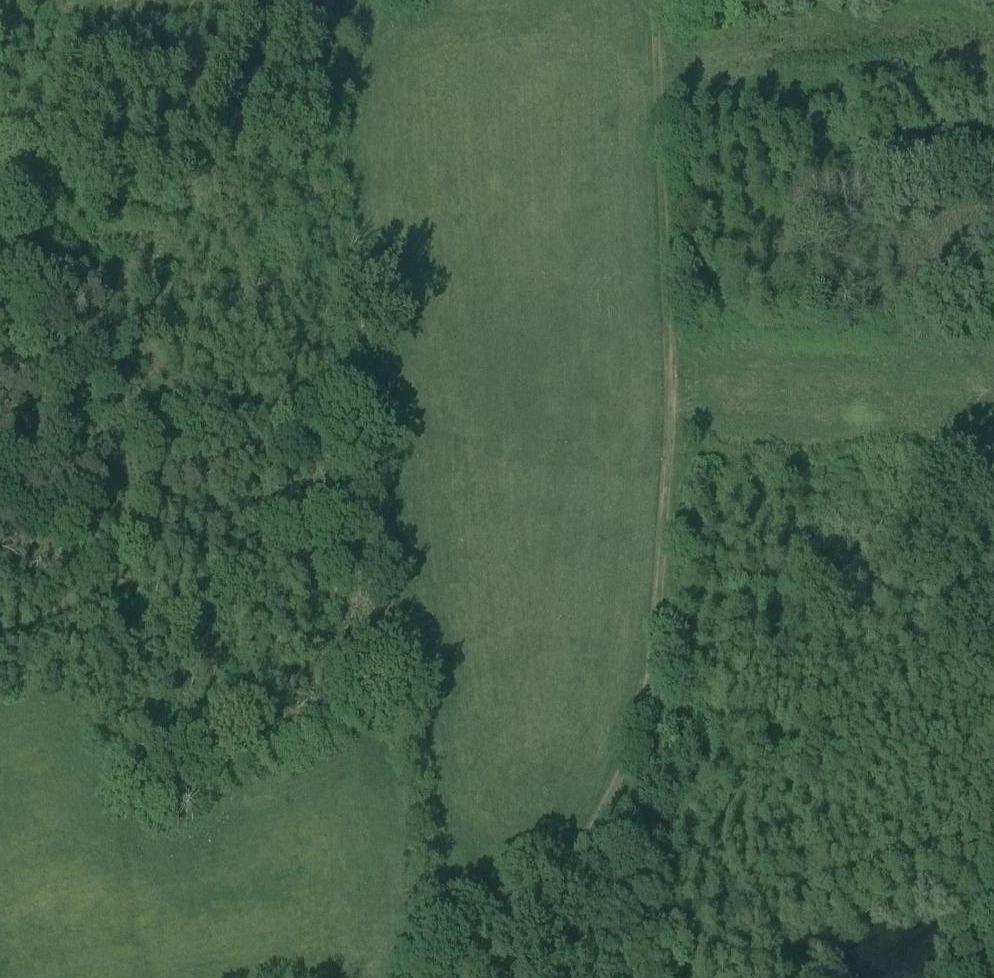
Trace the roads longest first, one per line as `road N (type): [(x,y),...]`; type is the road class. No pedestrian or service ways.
road 1 (track): [(657,0),(676,399),(652,692),(638,748),(580,856),(575,892)]
road 2 (track): [(471,977),(484,945),(575,892)]

